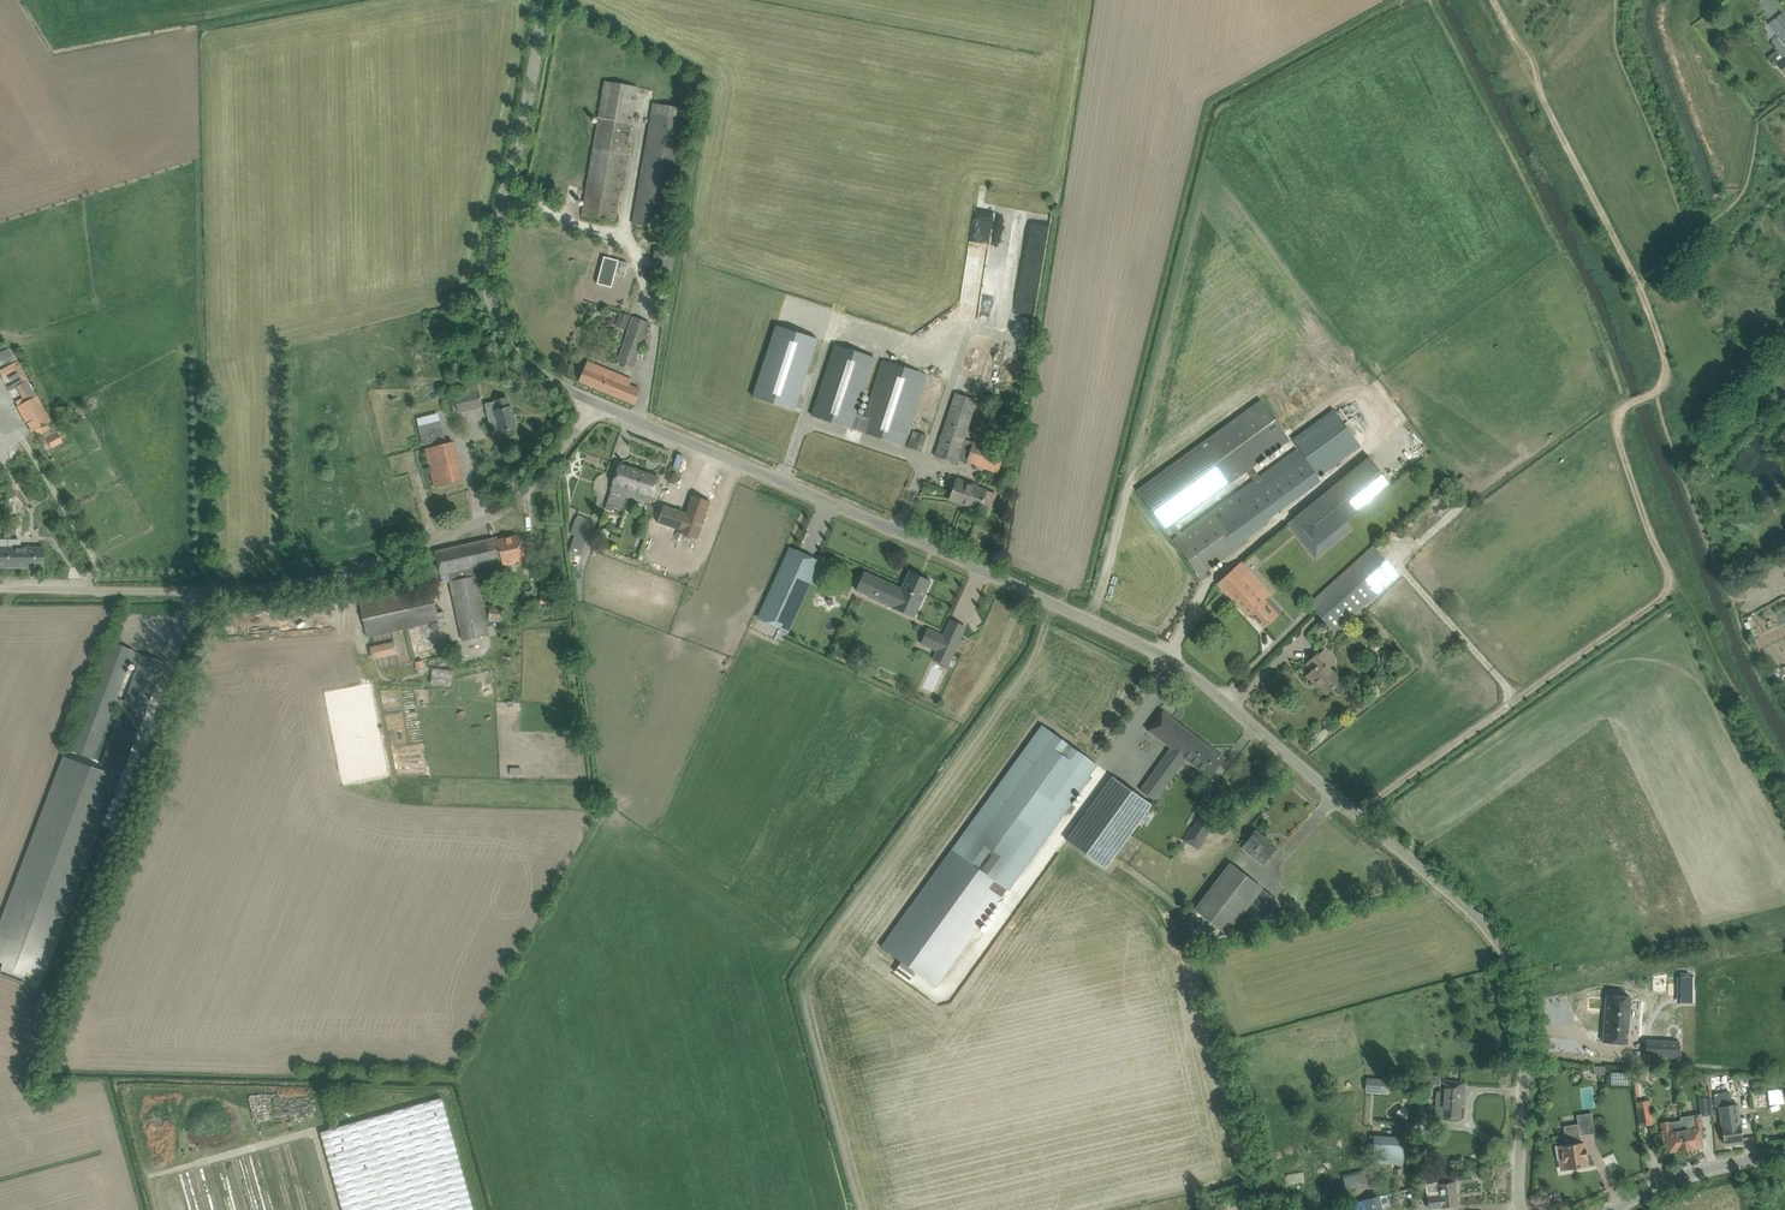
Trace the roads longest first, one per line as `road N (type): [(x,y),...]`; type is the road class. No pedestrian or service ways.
road 1 (unclassified): [(594,402),(879,522),(1179,665),(1487,926),(1514,969)]
road 2 (unclassified): [(0,588),(260,587),(369,568),(520,496),(594,402)]
road 3 (track): [(1493,0),(1639,283),(1667,362),(1659,391),(1629,404),(1614,423),(1671,581)]
road 4 (unclassified): [(594,402),(515,360),(495,328),(485,285),(486,240),(538,0)]
road 5 (track): [(1671,581),(1662,598),(1358,814)]
road 6 (unclassified): [(1523,1209),(1527,1023),(1514,969)]
road 7 (residential): [(1612,1209),(1697,1172),(1784,1157)]

